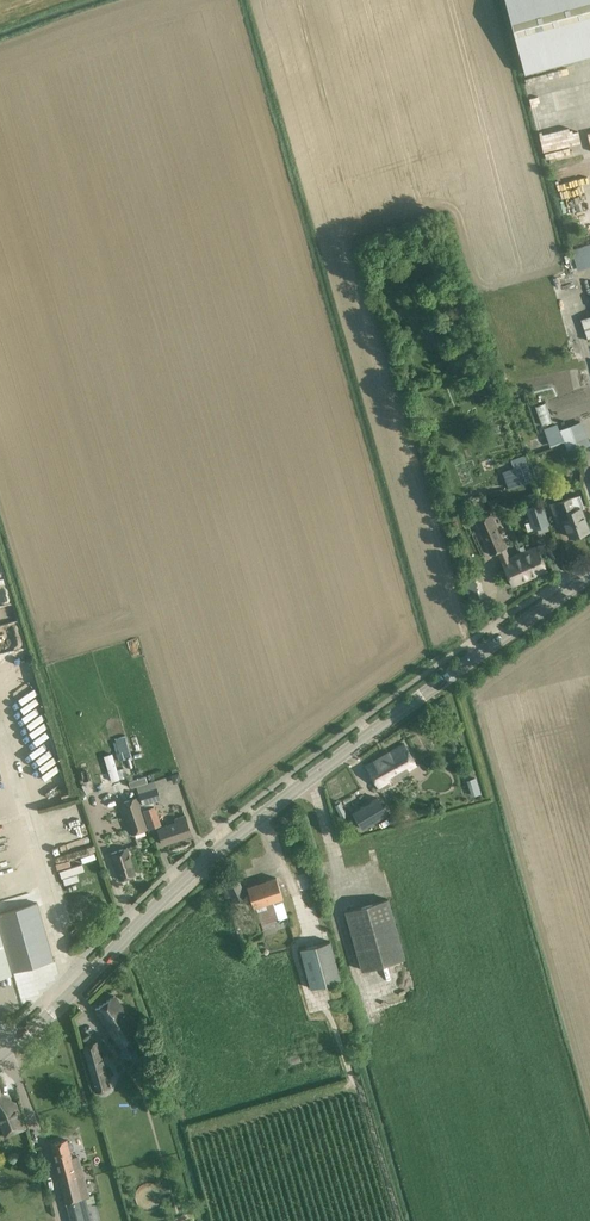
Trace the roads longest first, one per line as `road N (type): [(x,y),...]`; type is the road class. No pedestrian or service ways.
road 1 (tertiary): [(0,1054),(233,838),(589,576)]

